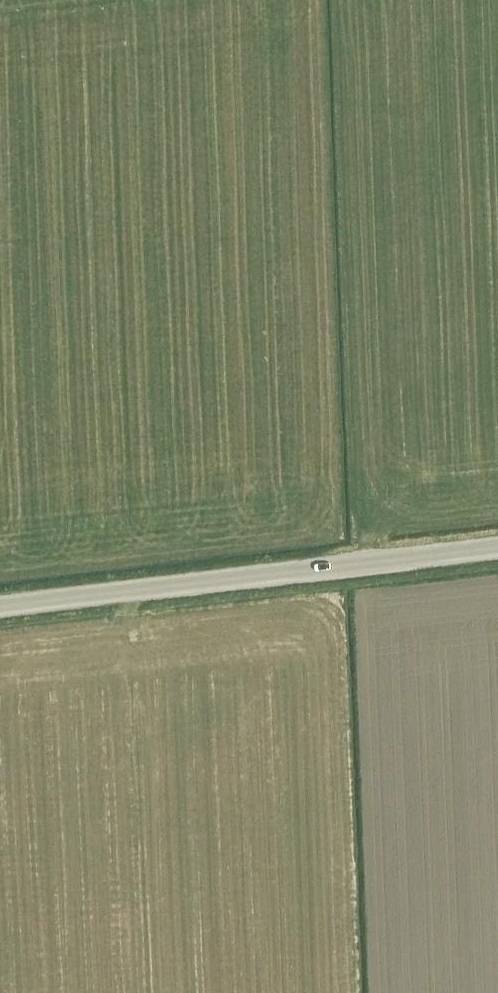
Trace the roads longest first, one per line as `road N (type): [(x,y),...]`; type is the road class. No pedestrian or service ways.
road 1 (unclassified): [(0,606),(497,547)]

